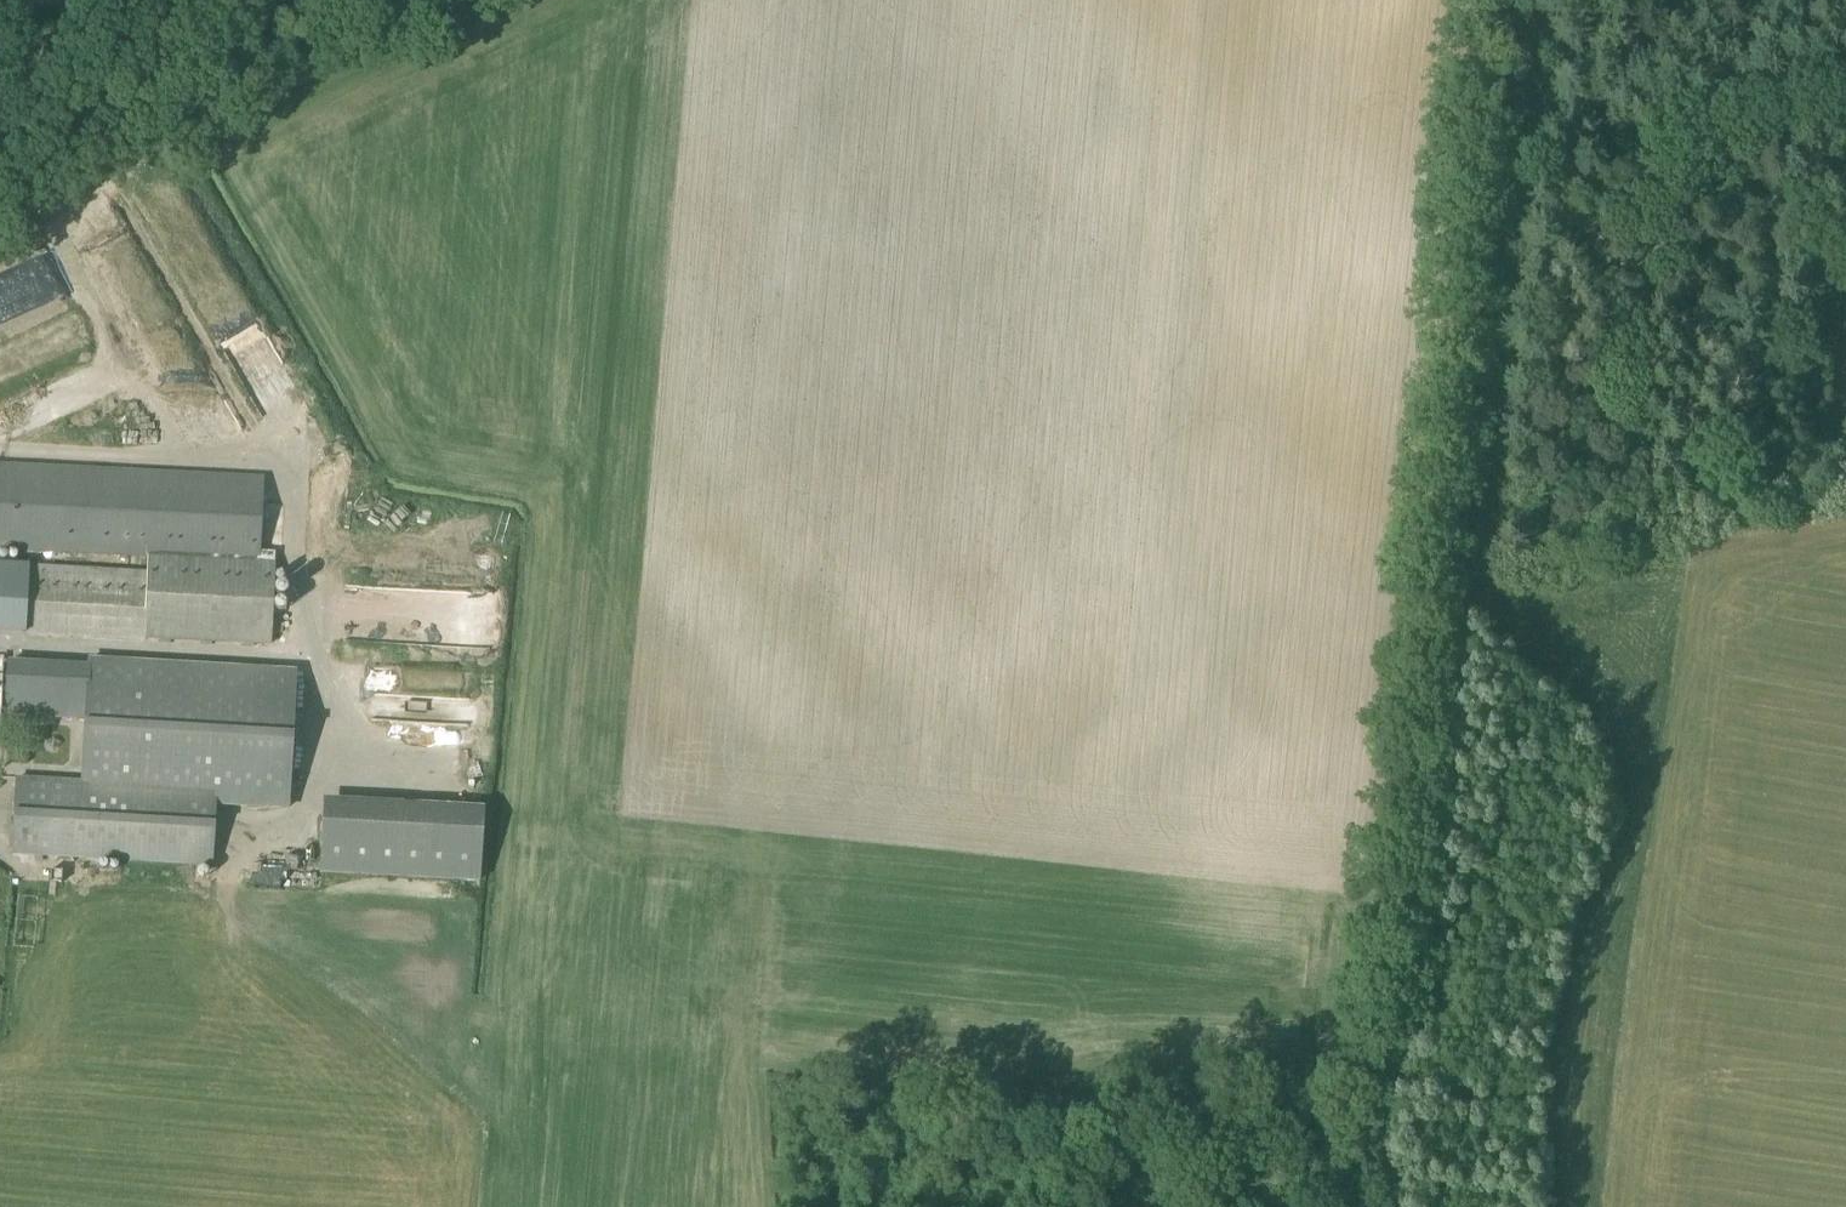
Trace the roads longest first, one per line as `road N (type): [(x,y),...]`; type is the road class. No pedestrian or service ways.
road 1 (track): [(458,0),(0,230)]

